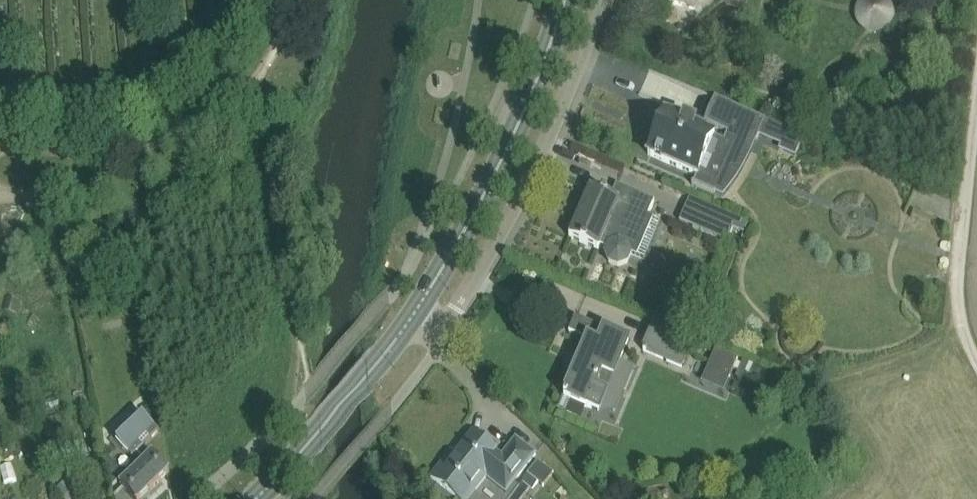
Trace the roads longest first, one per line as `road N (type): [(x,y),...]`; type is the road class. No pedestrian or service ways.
road 1 (residential): [(410,321),(449,318),(534,168),(598,0)]
road 2 (tertiary): [(410,321),(483,198),(566,0)]
road 3 (track): [(976,102),(953,291),(963,350),(976,375)]
road 4 (tertiary): [(255,498),(410,321)]

